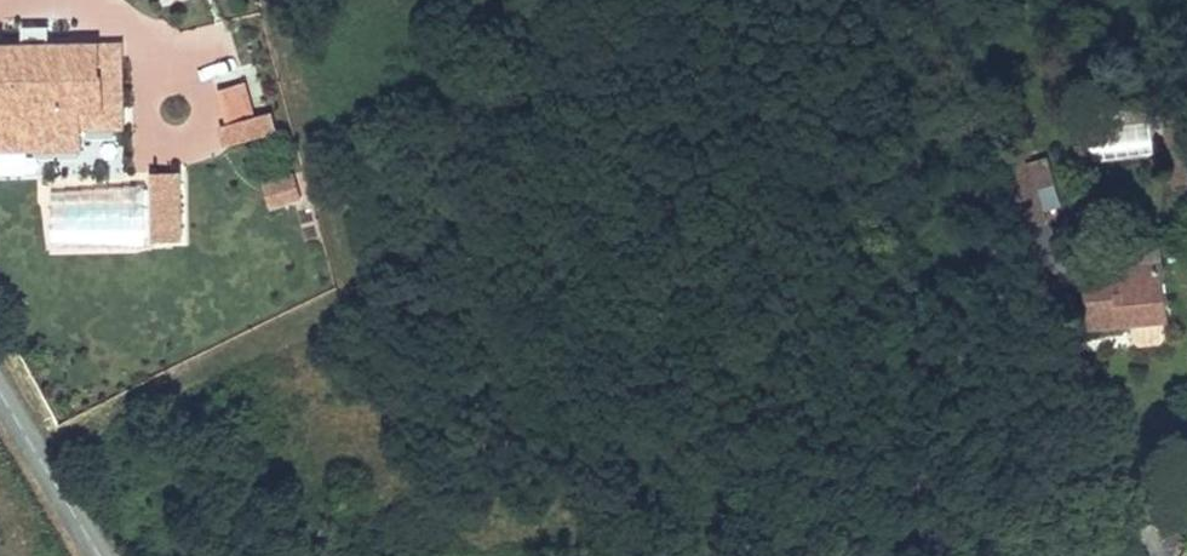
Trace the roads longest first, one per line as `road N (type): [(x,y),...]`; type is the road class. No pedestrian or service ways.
road 1 (tertiary): [(95,555),(0,392)]

